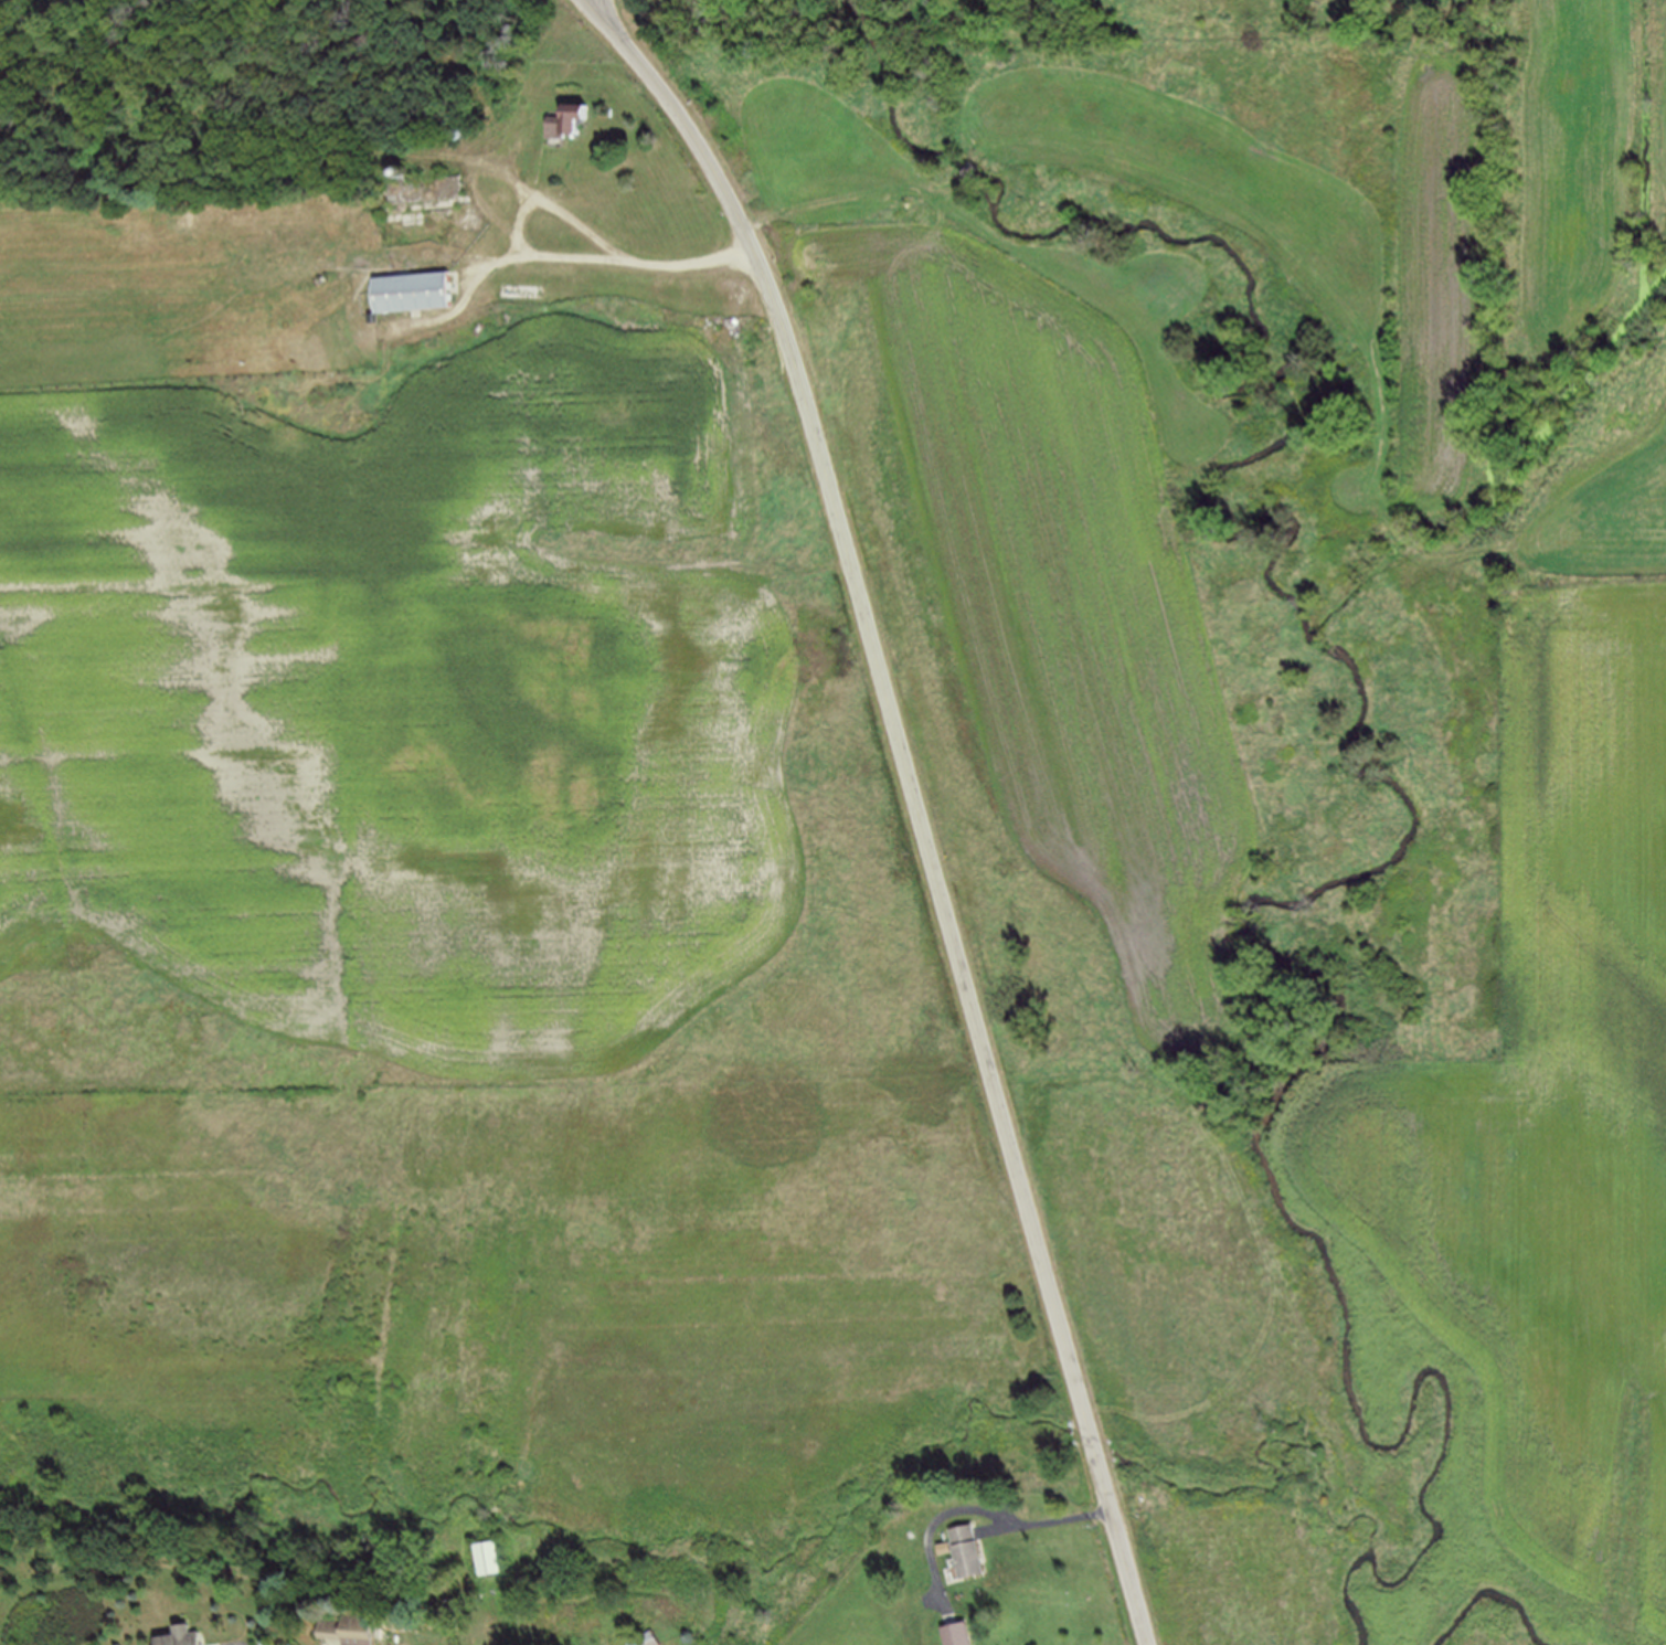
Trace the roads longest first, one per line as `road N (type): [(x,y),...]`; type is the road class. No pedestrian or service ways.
road 1 (secondary): [(1148,1644),(772,298),(691,132),(584,0)]
road 2 (track): [(1501,534),(1441,562),(1425,560),(1391,532),(1375,492),(1384,435),(1375,362),(1360,337),(1223,208),(1200,192),(1027,138),(1002,140),(970,166)]
road 3 (track): [(961,176),(917,197),(874,189),(824,193),(744,232)]

